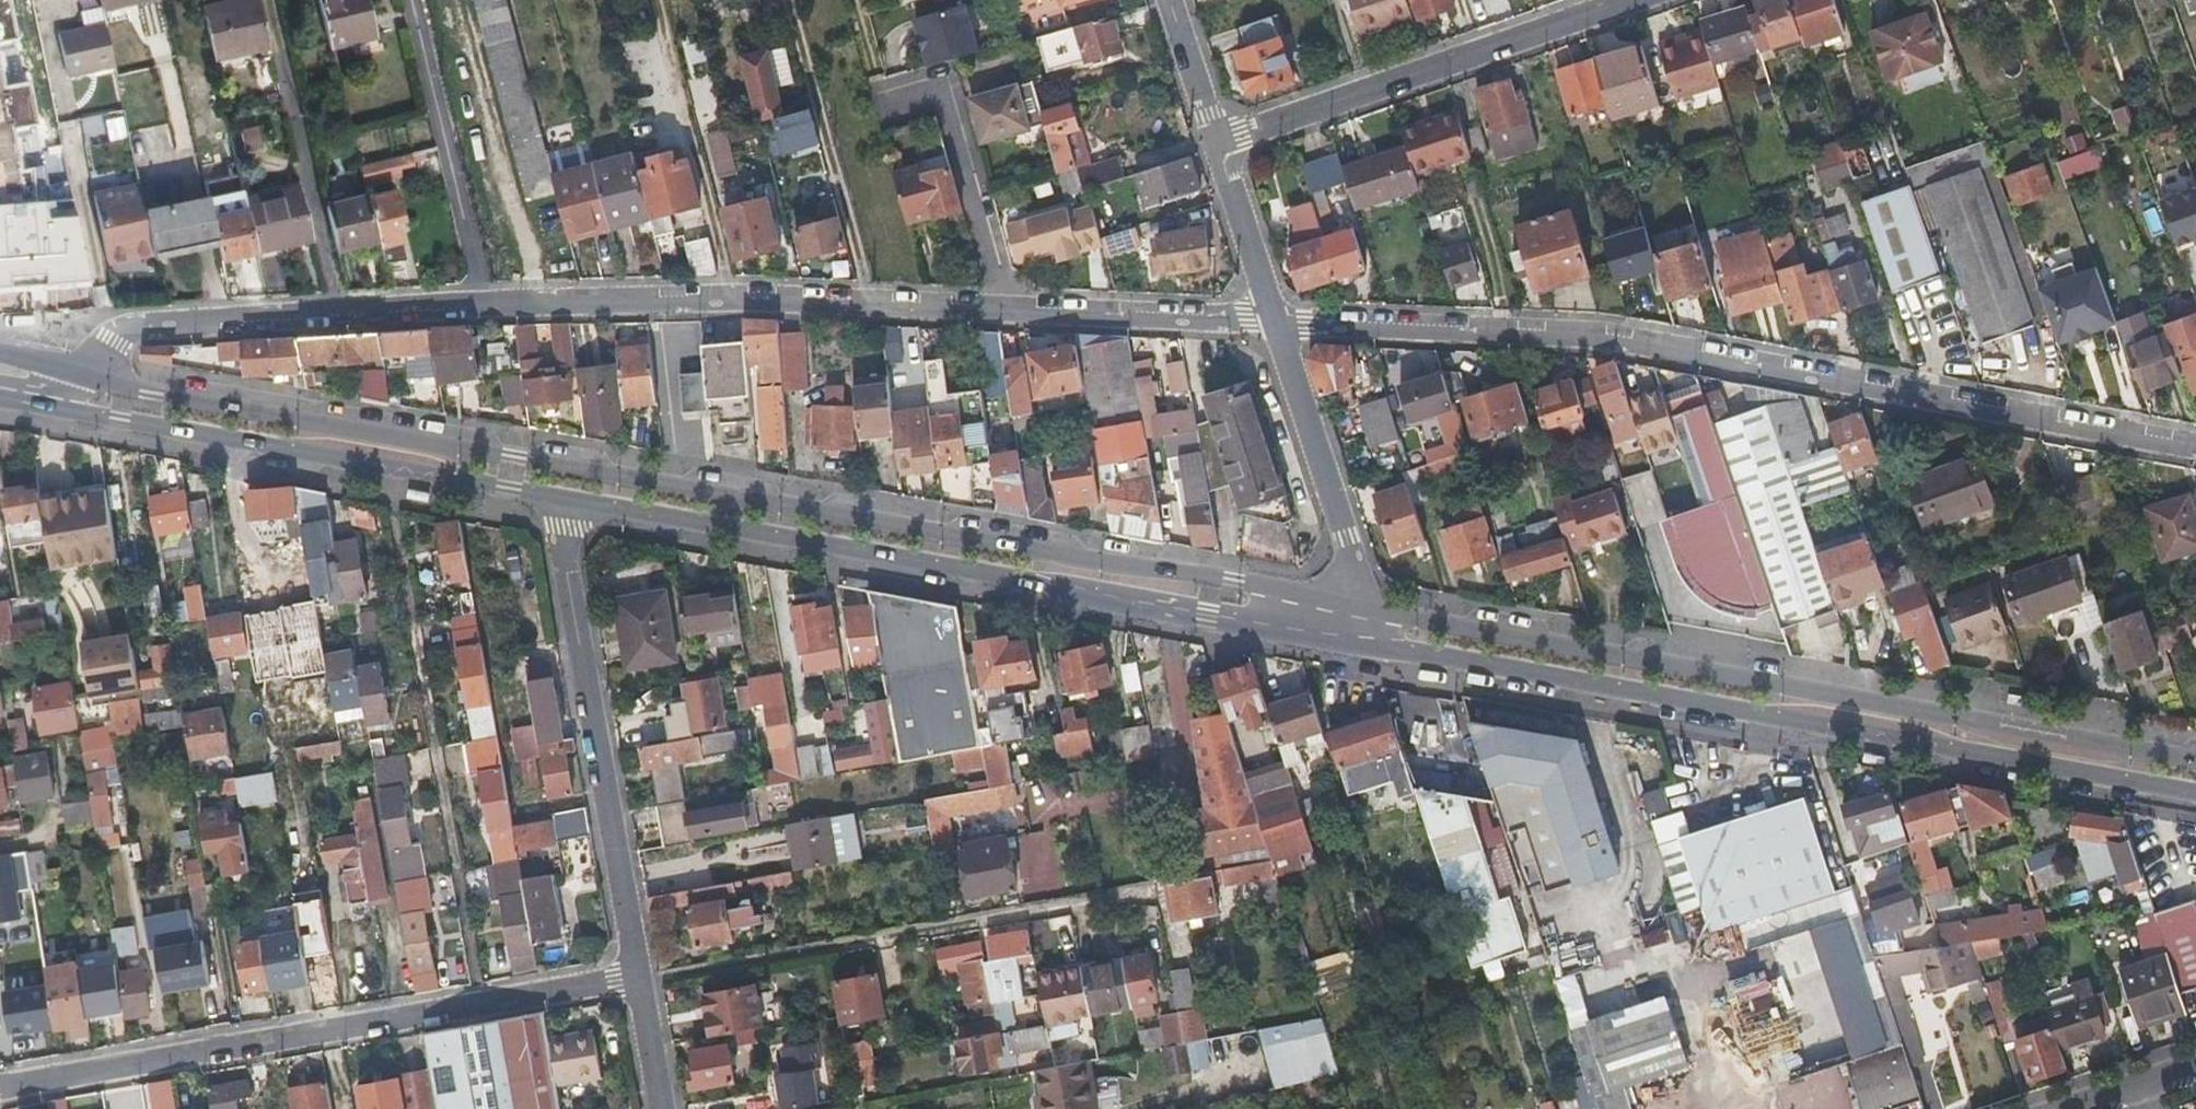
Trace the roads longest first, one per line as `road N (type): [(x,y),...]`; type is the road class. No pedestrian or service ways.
road 1 (primary): [(555,500),(2195,795)]
road 2 (primary): [(1363,609),(82,376)]
road 3 (residential): [(82,376),(126,328),(534,303),(795,298),(1278,322)]
road 4 (residential): [(1278,322),(1554,332),(2195,447)]
road 5 (primary): [(2195,759),(2026,735),(1363,609)]
road 6 (residential): [(0,1084),(638,974)]
road 7 (primary): [(20,405),(555,500)]
road 8 (residential): [(638,974),(555,500)]
road 9 (residential): [(1218,143),(1624,0)]
road 10 (residential): [(1278,322),(1363,609)]
road 11 (residential): [(1218,143),(1278,322)]
road 12 (residential): [(1170,0),(1218,143)]
road 13 (residential): [(661,1108),(638,974)]
road 14 (residential): [(2067,1108),(2195,1065)]

